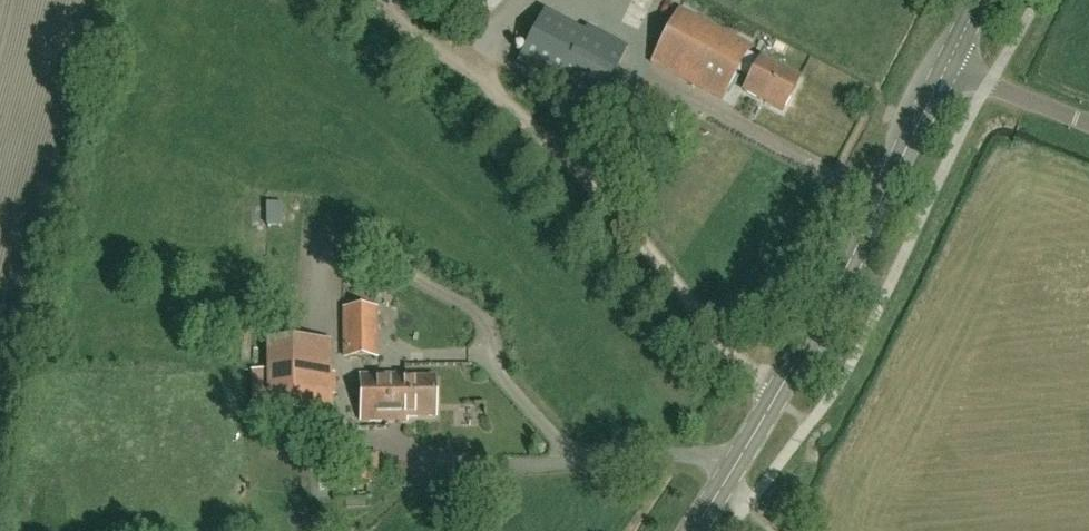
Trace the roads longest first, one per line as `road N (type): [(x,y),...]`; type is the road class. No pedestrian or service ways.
road 1 (track): [(378,0),(464,64),(591,187),(776,399)]
road 2 (secondary): [(693,530),(776,399),(945,70)]
road 3 (unclassified): [(1088,124),(945,70)]

